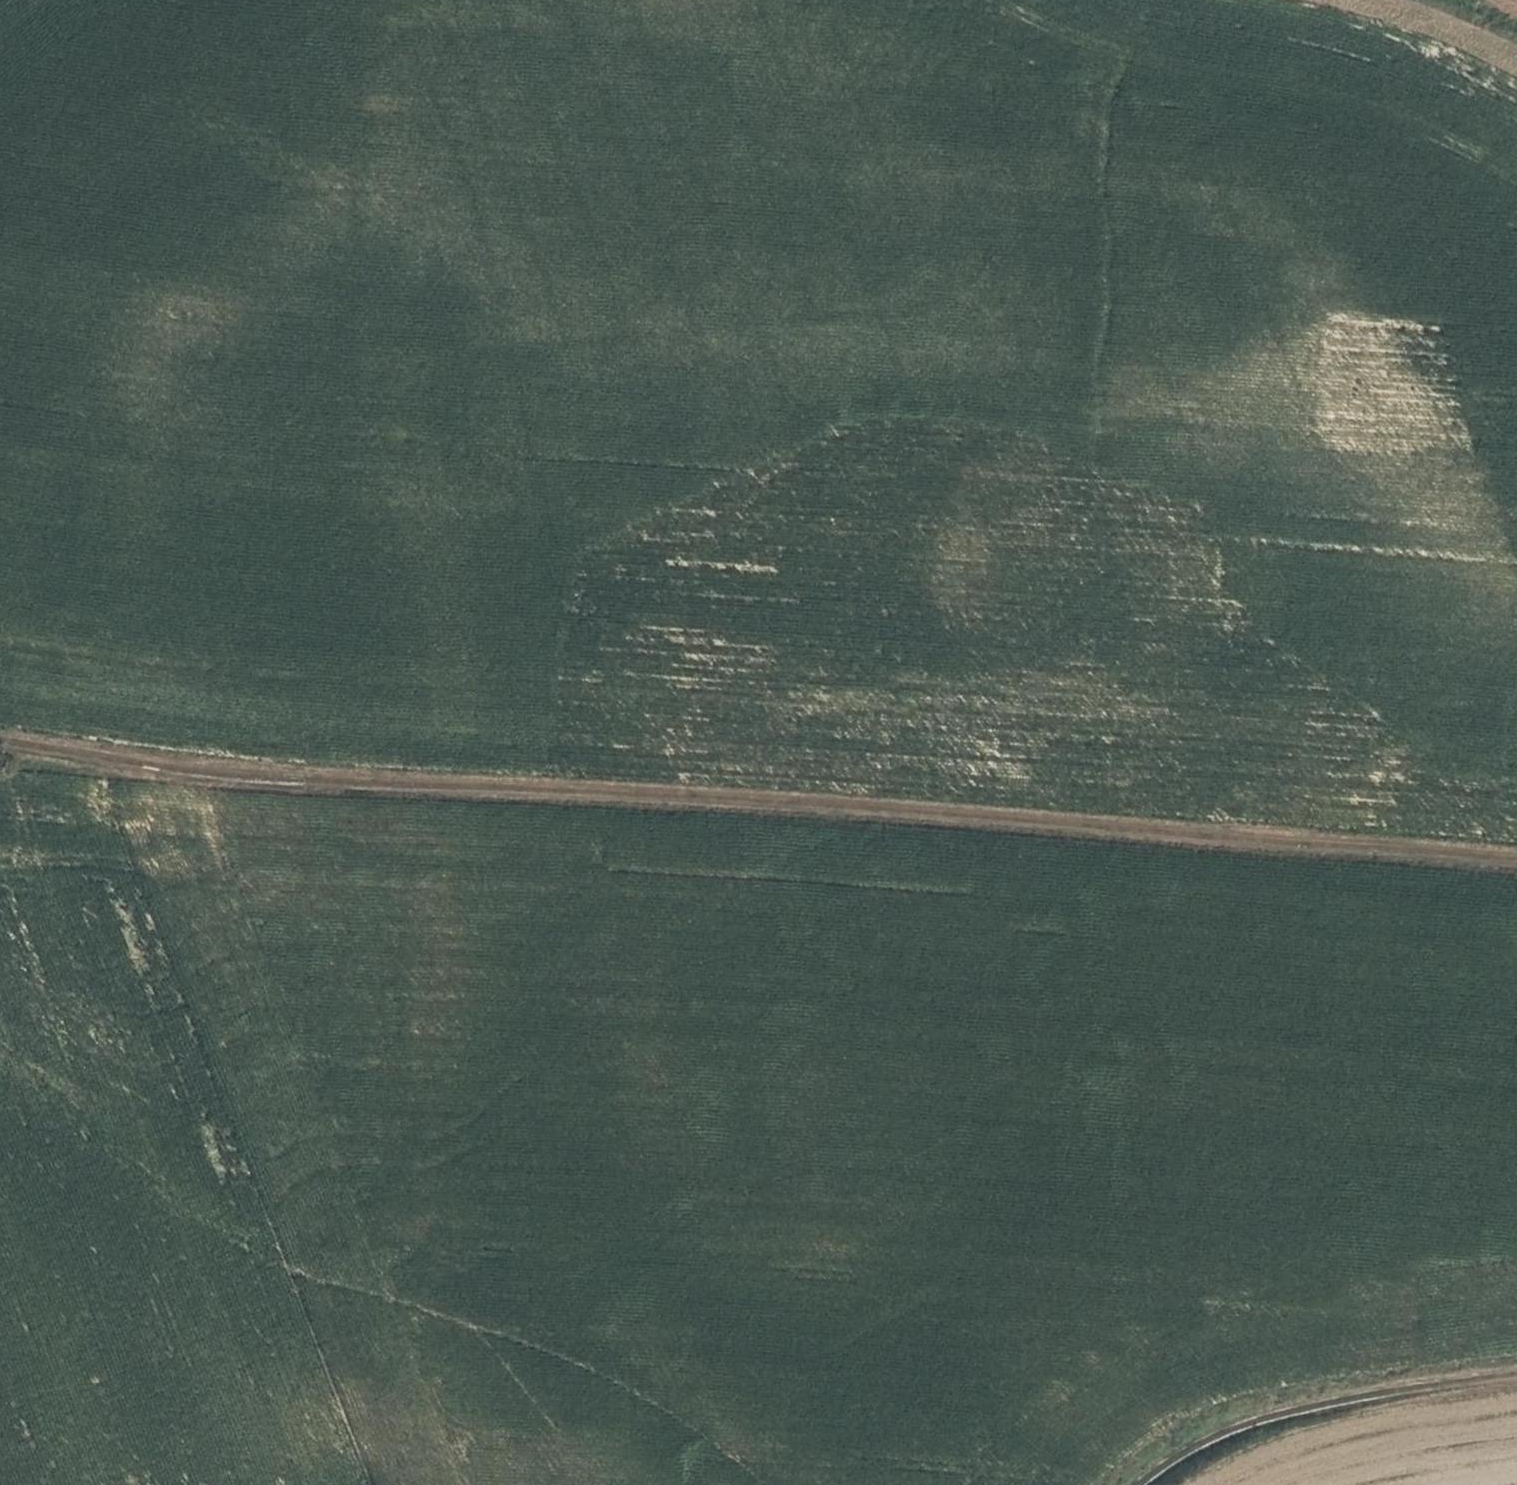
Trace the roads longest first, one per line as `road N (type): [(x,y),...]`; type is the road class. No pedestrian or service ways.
road 1 (track): [(1516,893),(0,745)]
road 2 (track): [(1516,1362),(1217,1427),(1119,1484)]

